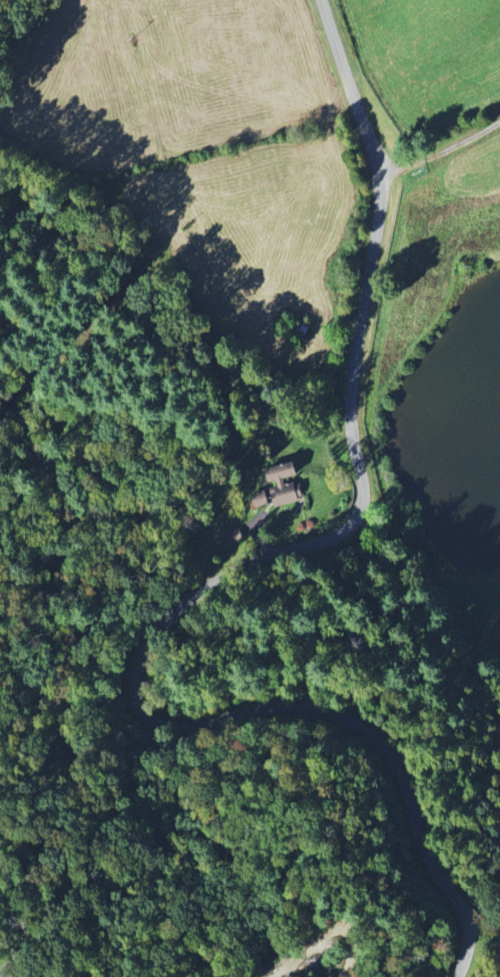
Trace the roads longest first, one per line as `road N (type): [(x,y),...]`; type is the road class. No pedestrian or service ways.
road 1 (residential): [(458,976),(471,933),(468,914),(418,842),(405,765),(374,726),(339,707),(299,701),(195,724),(133,705),(135,655),(188,587),(298,538),(348,533),(363,517),(362,489),(338,441),(335,410),(376,194),(317,0)]

